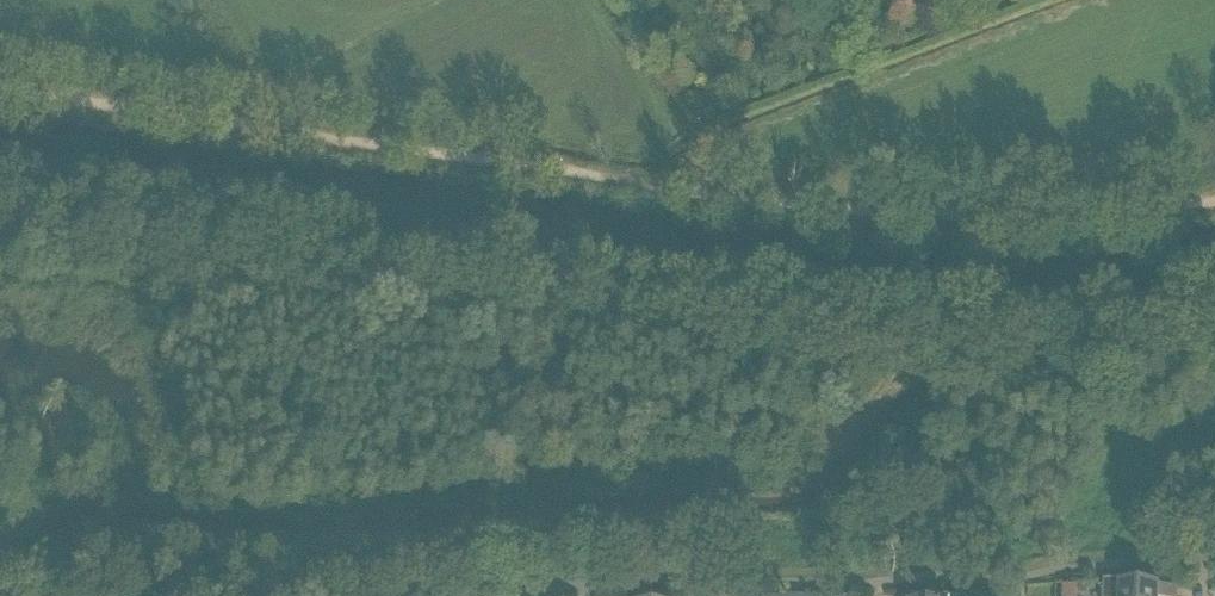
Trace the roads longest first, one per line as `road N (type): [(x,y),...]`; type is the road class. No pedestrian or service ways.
road 1 (track): [(1214,200),(945,207),(560,171),(0,90)]

